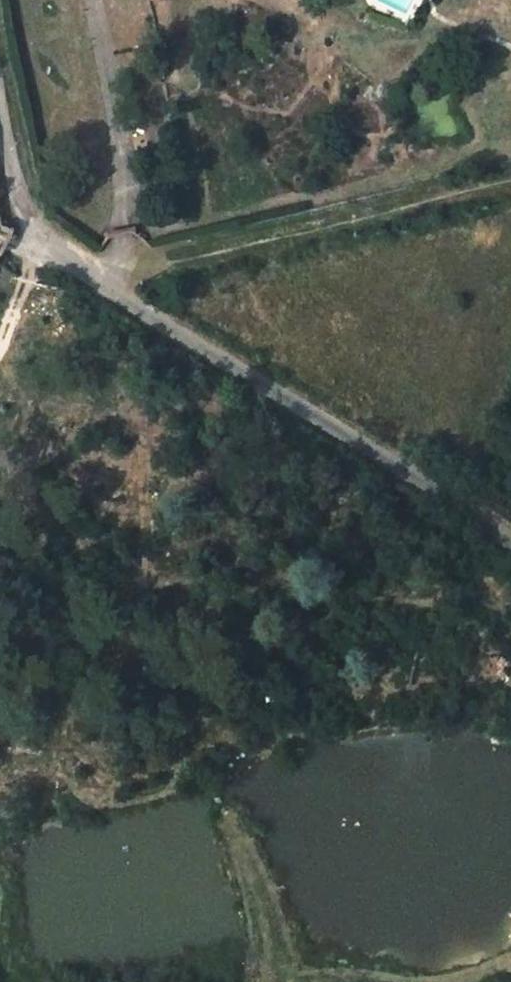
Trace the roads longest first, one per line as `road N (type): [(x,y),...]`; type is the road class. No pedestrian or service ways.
road 1 (residential): [(0,42),(21,186),(98,282),(477,511),(510,542)]

